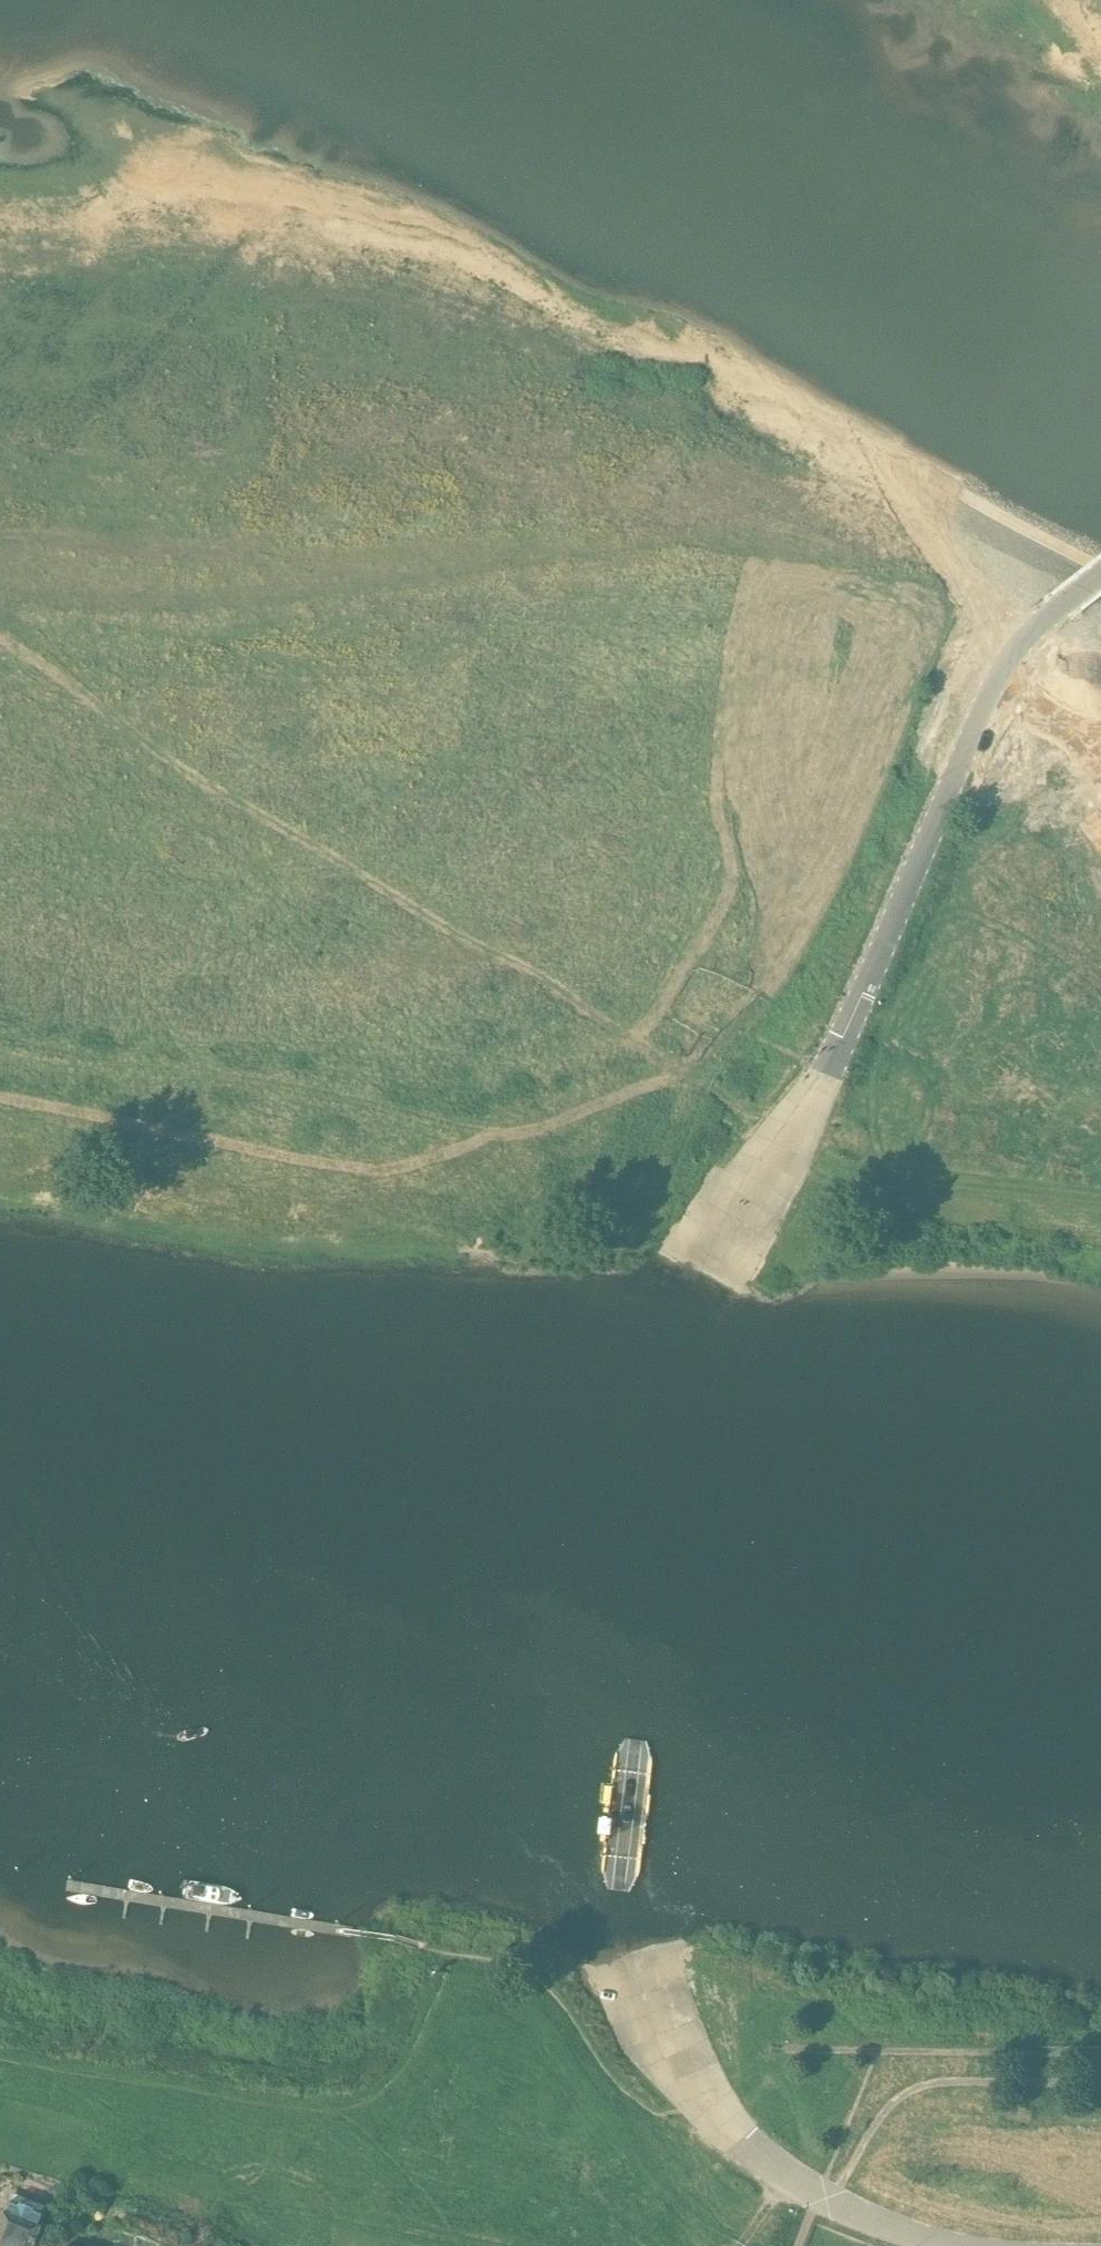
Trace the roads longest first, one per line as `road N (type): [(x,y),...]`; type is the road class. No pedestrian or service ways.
road 1 (tertiary): [(742,1201),(837,1051),(1009,654),(1100,575)]
road 2 (tertiary): [(950,2245),(883,2228),(775,2167),(711,2095),(641,1981)]

